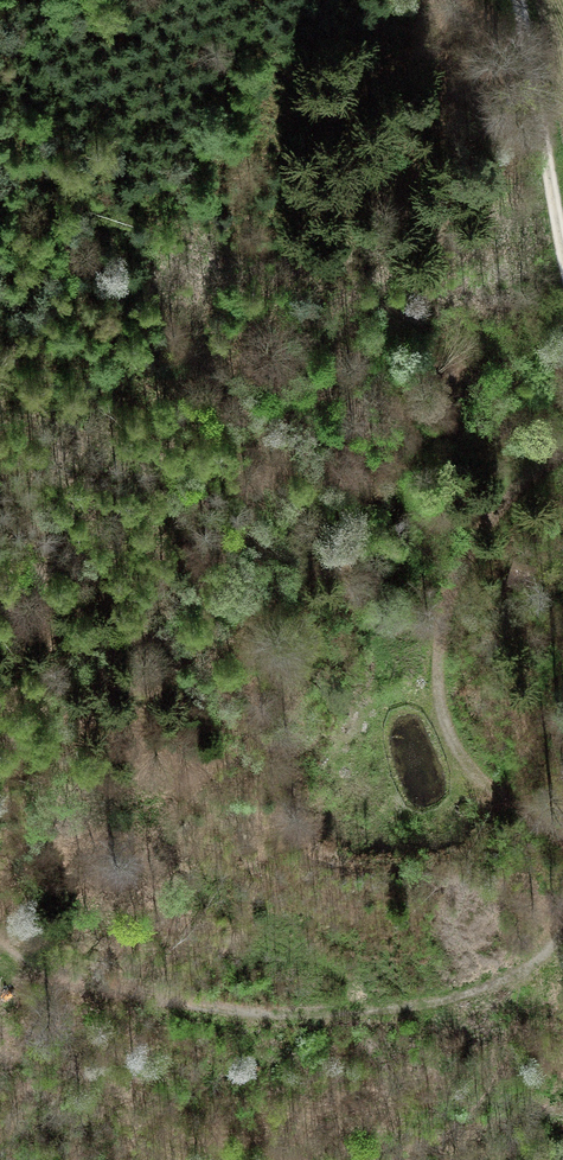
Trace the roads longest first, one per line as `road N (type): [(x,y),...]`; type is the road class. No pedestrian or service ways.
road 1 (track): [(0,937),(76,983),(303,1014),(479,992),(541,959),(562,933)]
road 2 (track): [(562,841),(464,762),(446,727),(437,662),(451,591),(485,519),(562,450)]
road 3 (track): [(562,253),(518,0)]

